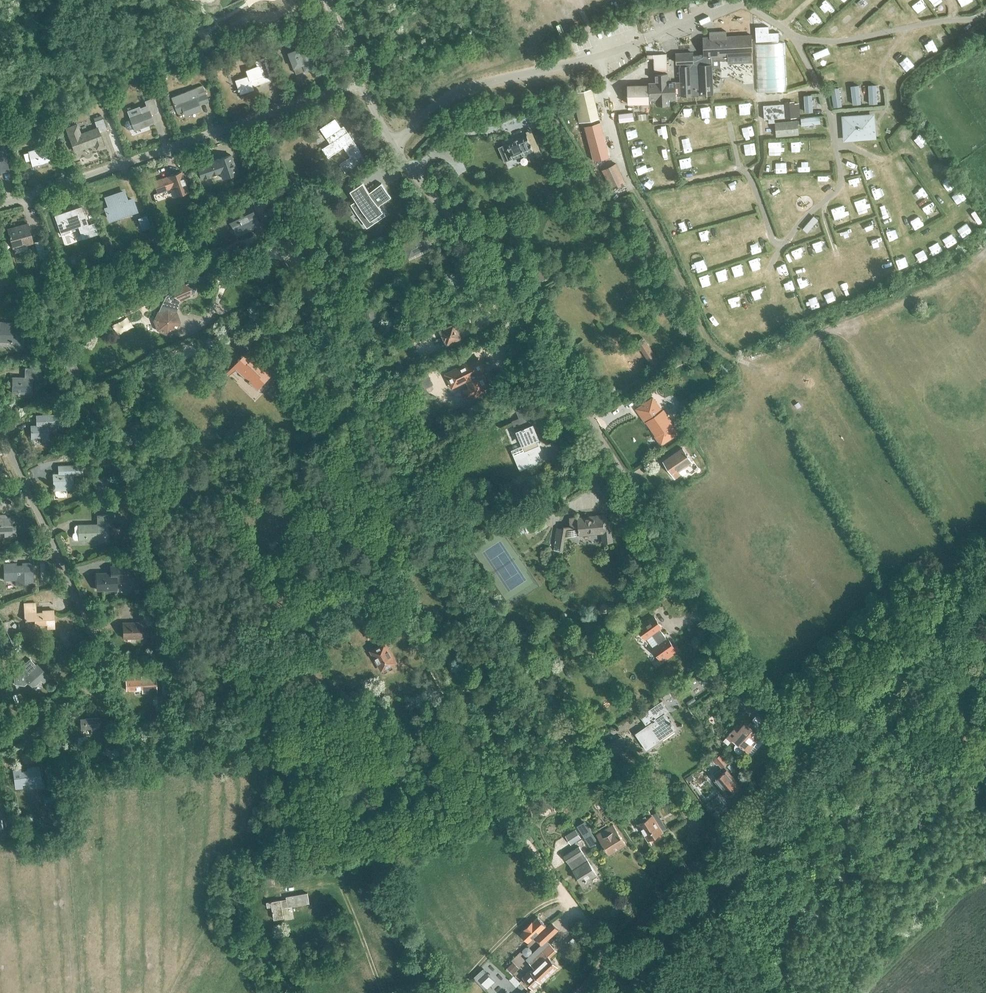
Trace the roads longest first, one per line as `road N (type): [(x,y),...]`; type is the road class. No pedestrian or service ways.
road 1 (track): [(610,959),(508,801),(516,784),(564,758),(562,721),(477,586),(411,504),(321,324),(245,123)]
road 2 (residential): [(800,761),(686,593),(502,277),(399,155),(359,82)]
road 3 (residential): [(0,744),(84,680),(97,654),(0,429)]
road 4 (residential): [(0,205),(359,82)]
road 5 (tertiary): [(580,992),(800,761)]
road 6 (track): [(879,159),(912,150),(953,210),(953,221),(913,243),(904,239)]
road 7 (tertiary): [(895,676),(985,560)]
road 8 (track): [(738,164),(660,179),(646,130)]
road 9 (tertiary): [(800,761),(895,676)]
road 10 (track): [(769,270),(777,306),(735,324),(726,321),(717,288)]

